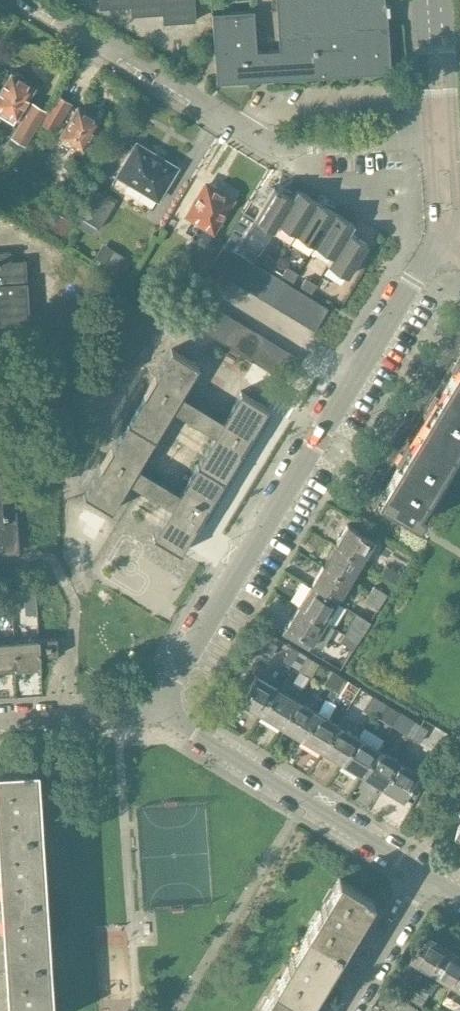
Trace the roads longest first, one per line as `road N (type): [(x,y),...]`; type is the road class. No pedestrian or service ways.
road 1 (residential): [(156,710),(445,229)]
road 2 (residential): [(439,139),(282,144),(32,0)]
road 3 (residential): [(429,881),(156,710)]
road 4 (residential): [(156,710),(0,722)]
road 5 (residential): [(351,1010),(429,881)]
road 6 (residential): [(439,139),(429,0)]

